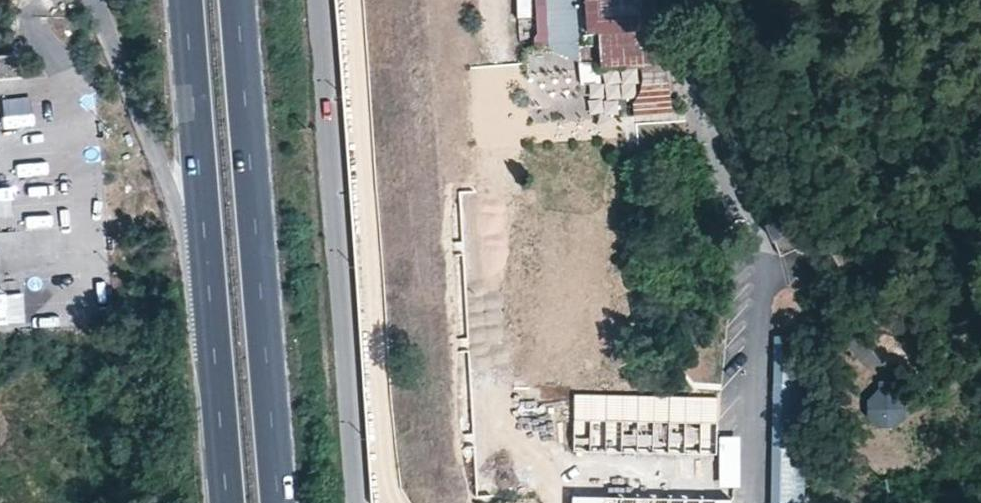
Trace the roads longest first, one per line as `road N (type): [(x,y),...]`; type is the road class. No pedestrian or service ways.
road 1 (trunk): [(98,0),(143,502)]
road 2 (primary): [(192,0),(235,502)]
road 3 (trunk): [(197,502),(154,0)]
road 4 (primary): [(277,502),(236,0)]
road 5 (residential): [(319,0),(358,502)]

